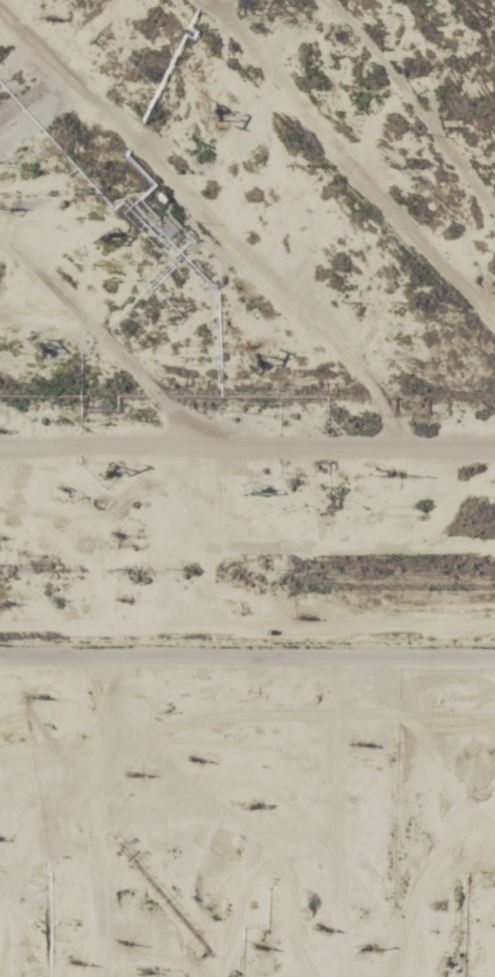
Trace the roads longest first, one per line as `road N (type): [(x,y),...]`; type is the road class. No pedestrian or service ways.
road 1 (residential): [(0,641),(494,643)]

